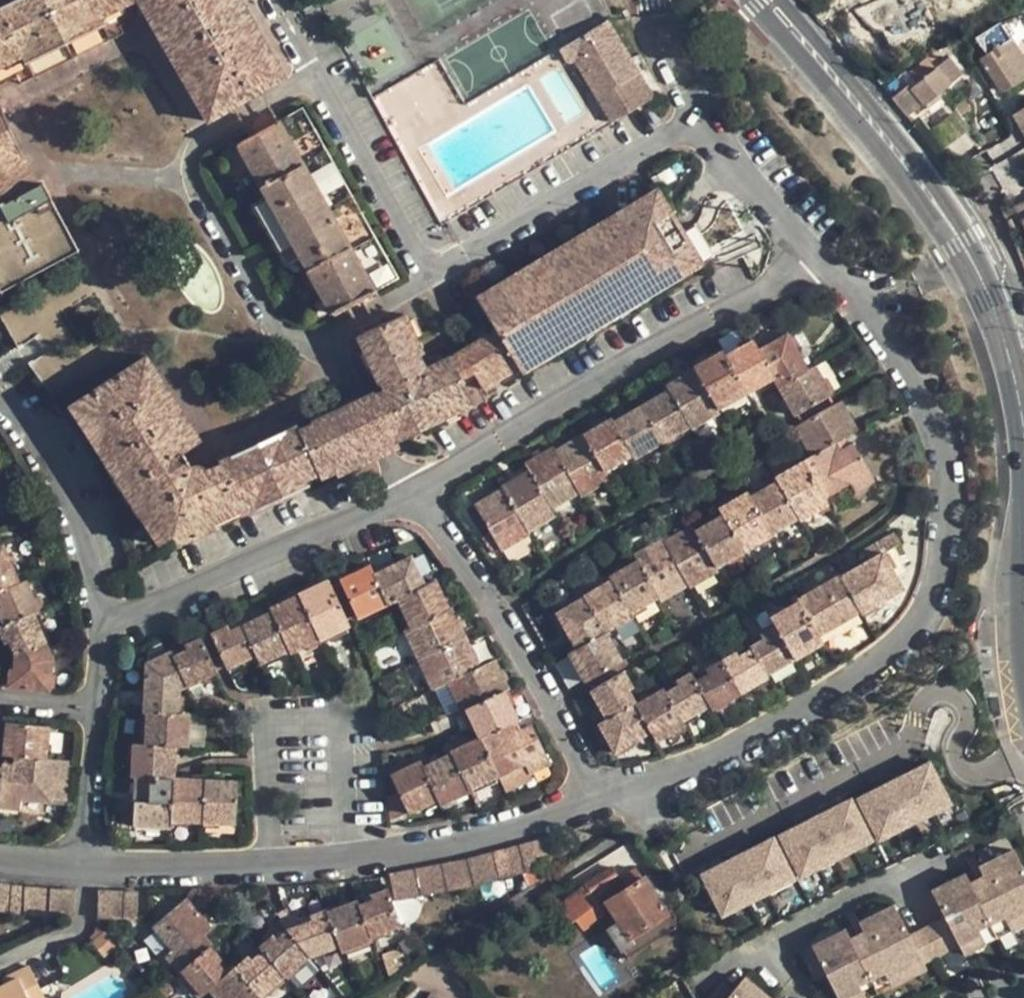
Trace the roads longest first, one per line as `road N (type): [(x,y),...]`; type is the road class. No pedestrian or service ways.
road 1 (residential): [(592,796),(788,719),(890,654),(923,612),(949,494),(930,416),(864,305),(804,250)]
road 2 (residential): [(89,874),(447,843),(592,796)]
road 3 (residential): [(416,494),(804,250)]
road 4 (residential): [(319,73),(200,143),(193,162),(280,319),(309,335),(343,324)]
road 5 (residential): [(416,494),(493,606),(592,796)]
road 6 (residential): [(104,621),(416,494)]
road 7 (residential): [(433,273),(700,119)]
road 8 (secondary): [(749,0),(948,220)]
road 9 (secondary): [(948,220),(850,77),(784,0)]
road 10 (residential): [(0,399),(77,503),(104,621)]
road 11 (secondary): [(948,220),(991,297),(1023,437)]
road 12 (residential): [(319,73),(433,273)]
road 13 (residential): [(343,324),(416,494)]
road 14 (residential): [(804,250),(700,119)]
road 15 (residential): [(89,874),(95,708)]
road 16 (residential): [(0,960),(84,917),(89,874)]
road 17 (residential): [(700,119),(656,0)]

